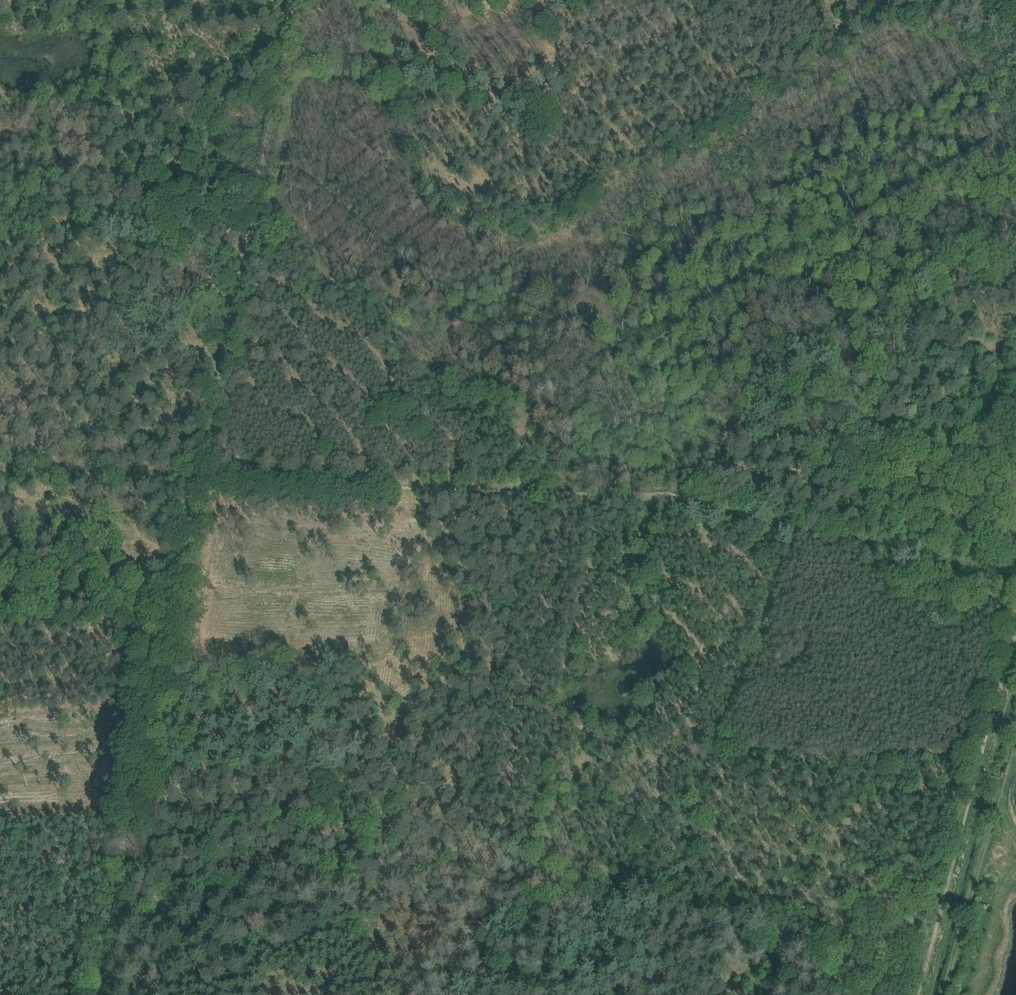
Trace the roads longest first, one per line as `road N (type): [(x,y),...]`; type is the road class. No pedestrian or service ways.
road 1 (track): [(289,0),(83,994)]
road 2 (track): [(584,495),(0,469)]
road 3 (track): [(1015,631),(919,994)]

